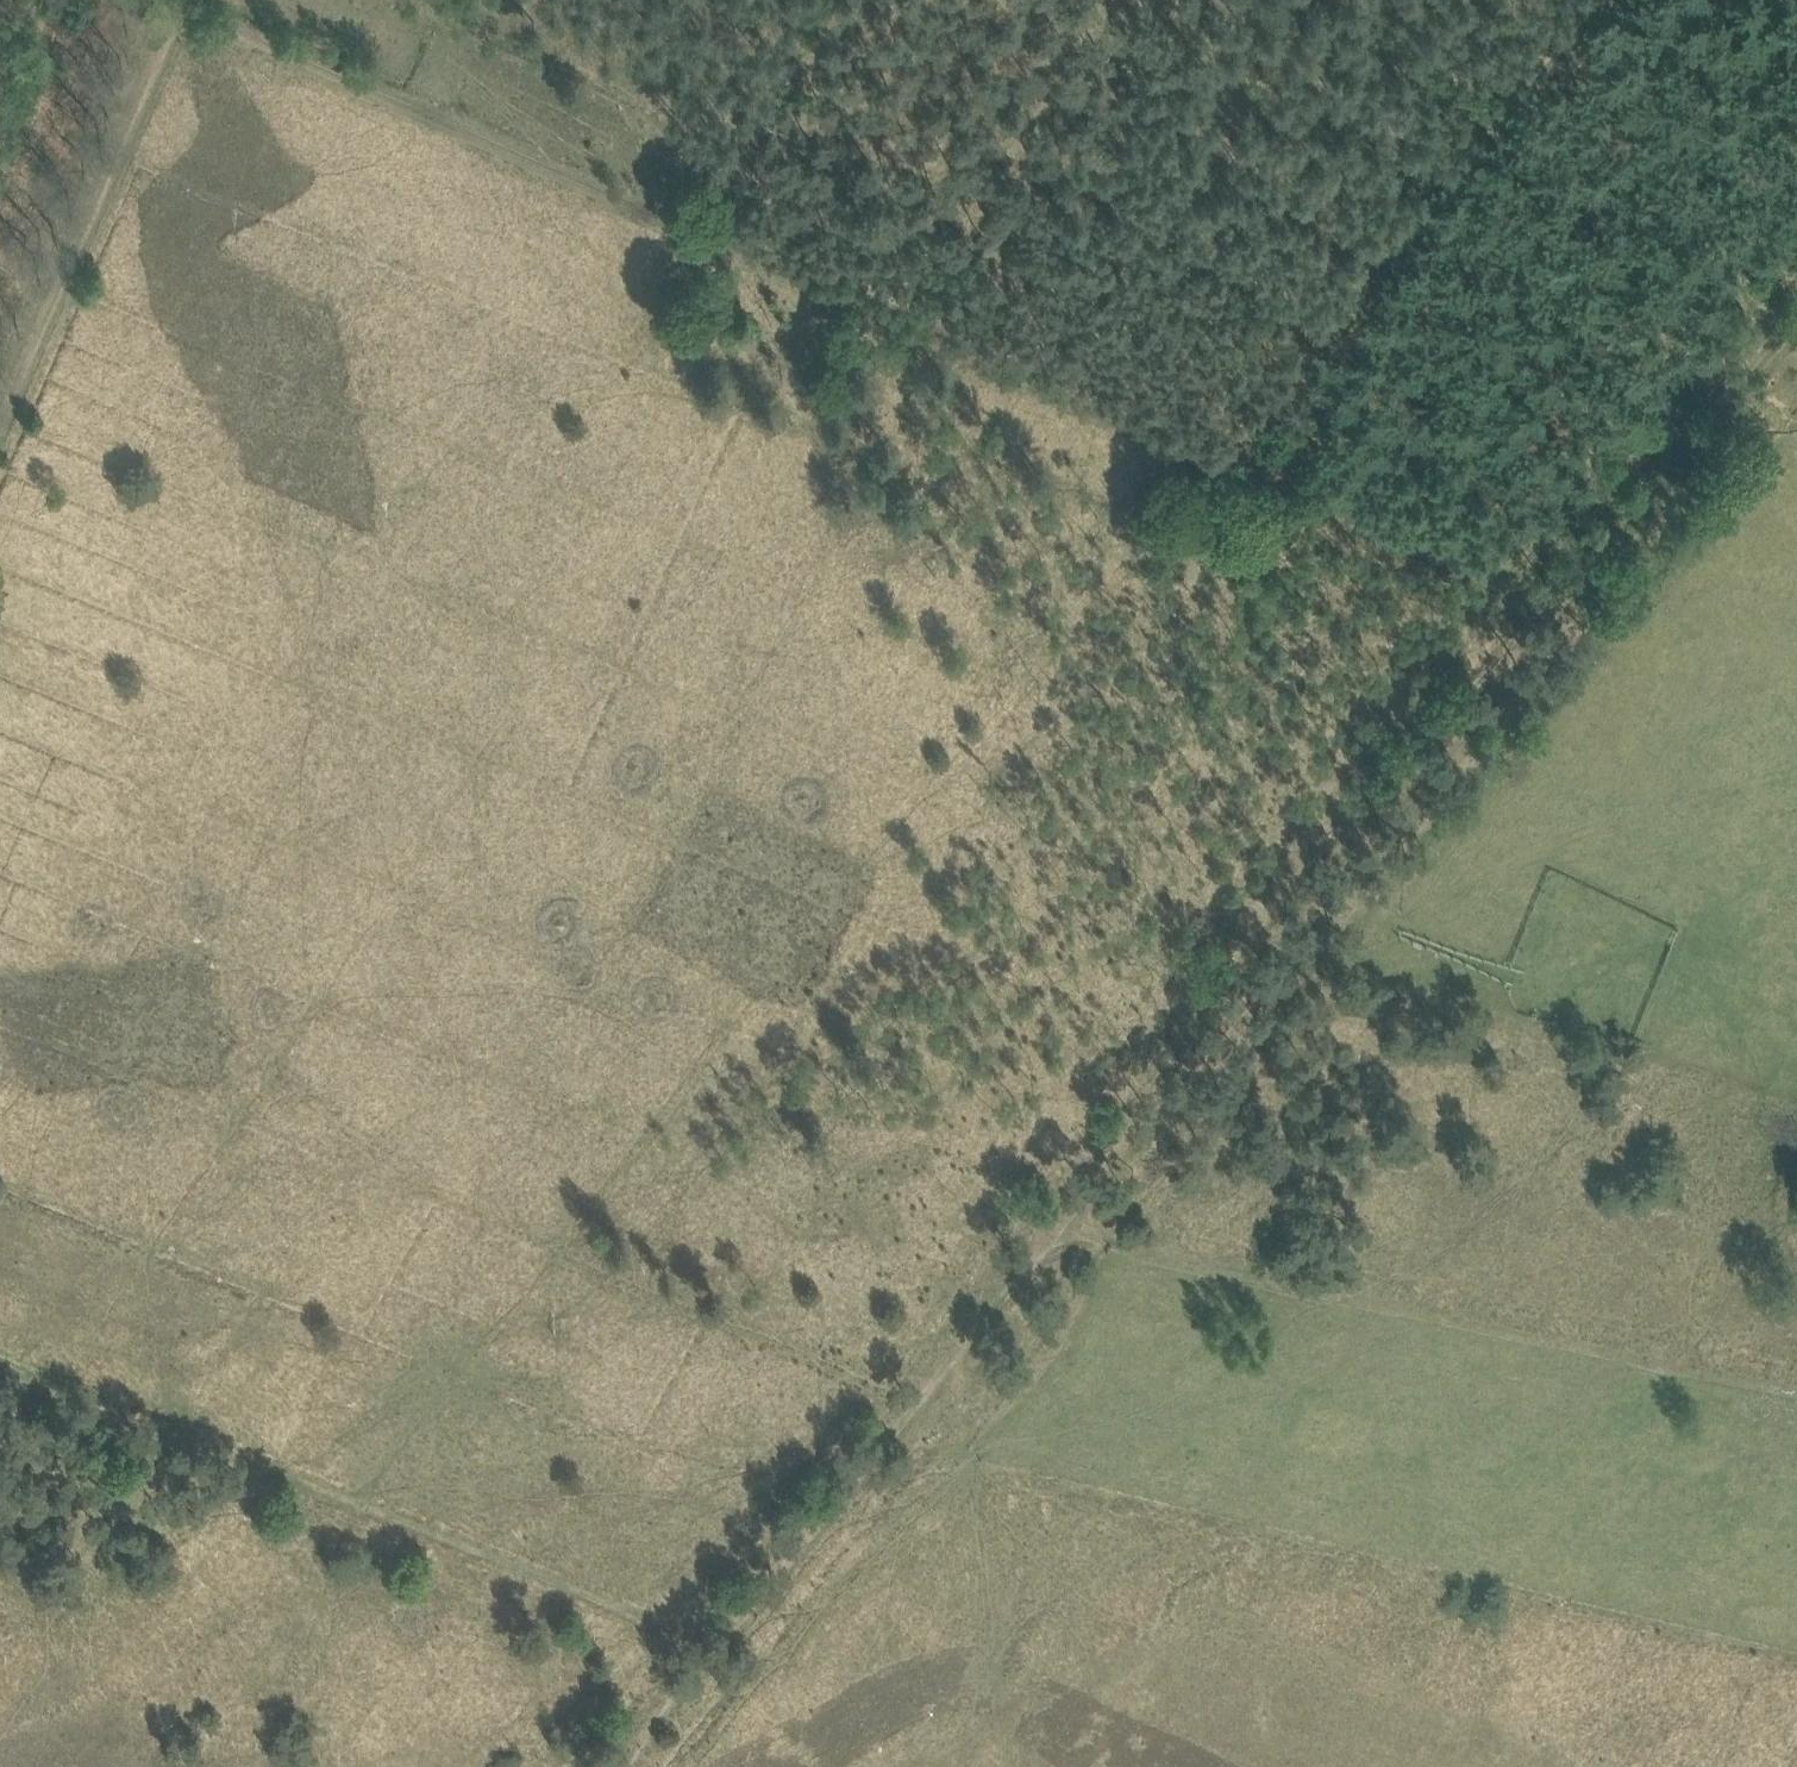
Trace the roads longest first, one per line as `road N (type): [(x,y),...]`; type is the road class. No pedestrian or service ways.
road 1 (track): [(1060,1226),(715,1649)]
road 2 (track): [(183,0),(0,423)]

